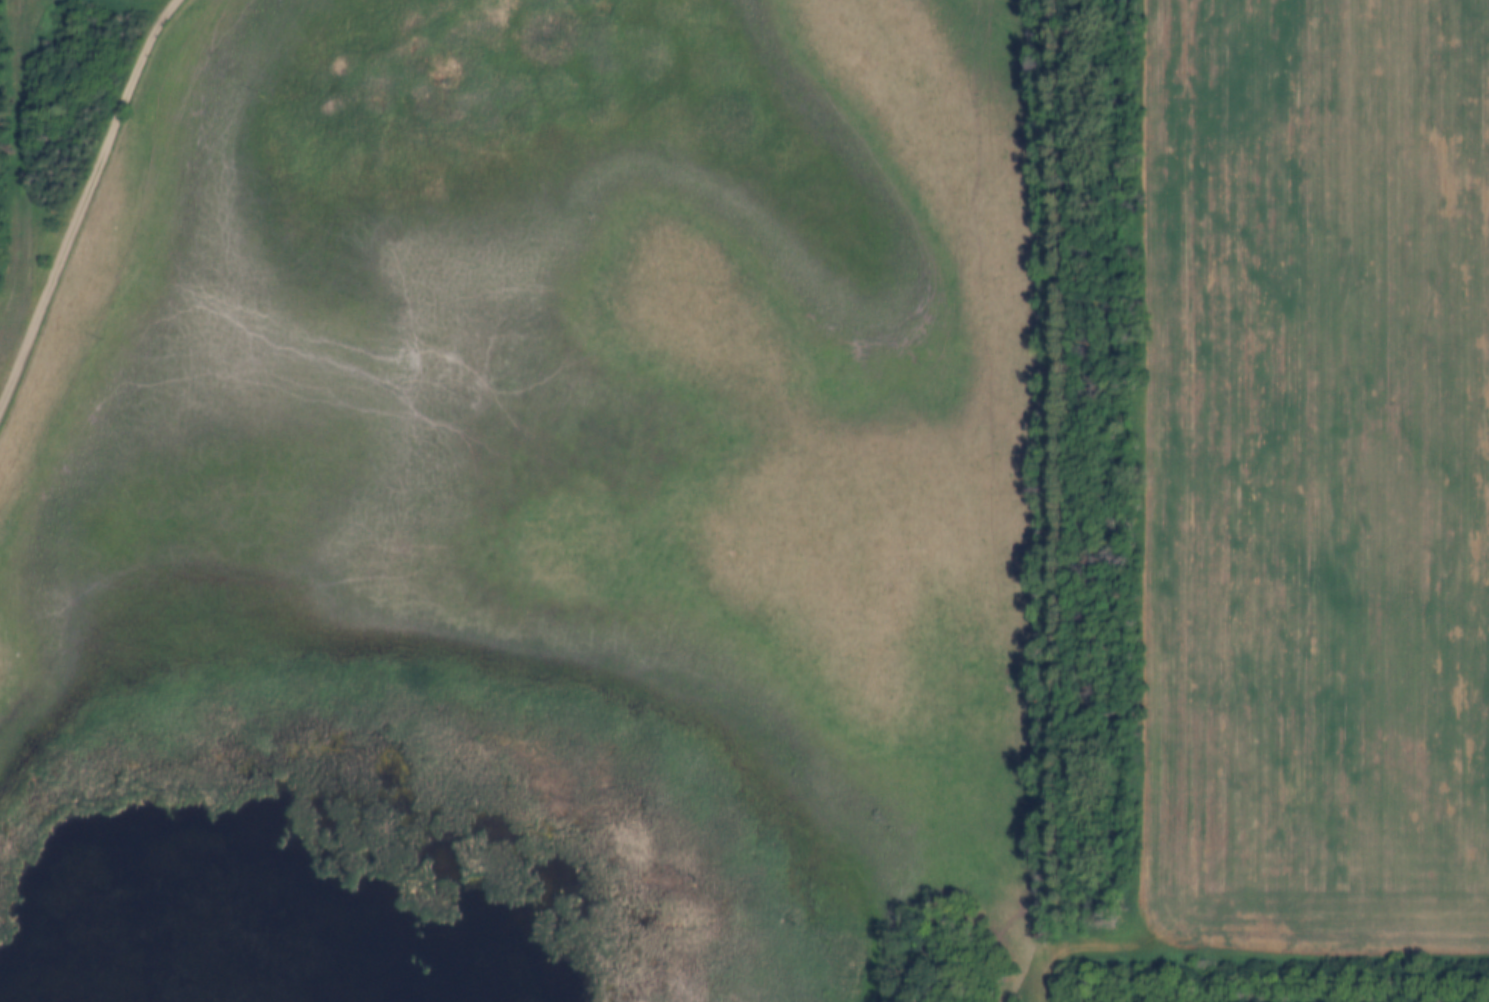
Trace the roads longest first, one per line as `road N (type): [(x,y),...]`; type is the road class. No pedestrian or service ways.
road 1 (track): [(1138,946),(1065,952),(1043,970),(1037,1001)]

